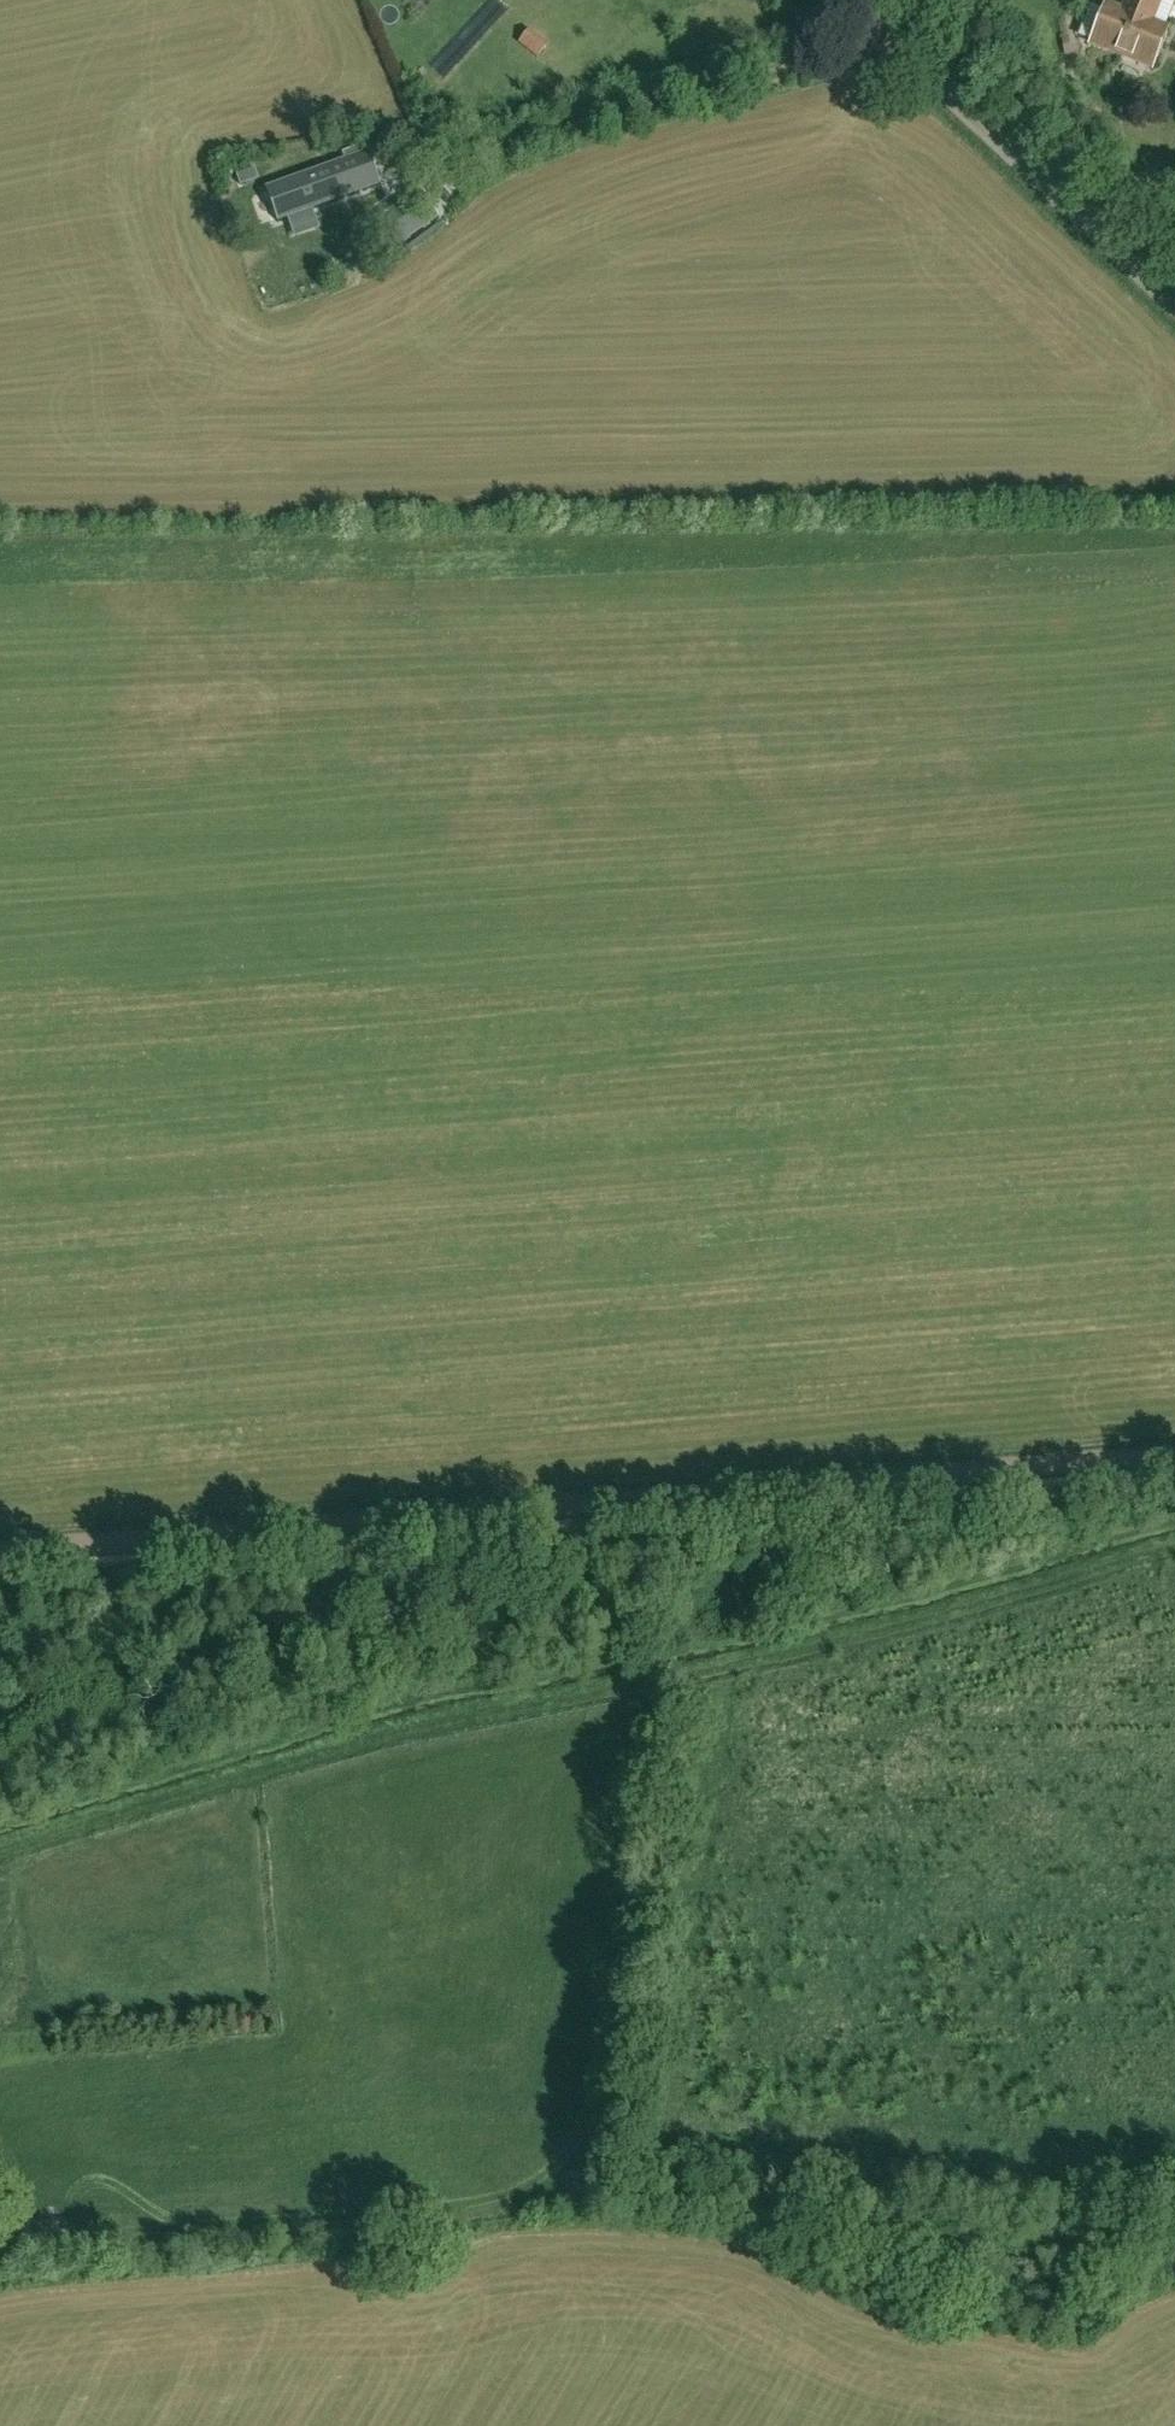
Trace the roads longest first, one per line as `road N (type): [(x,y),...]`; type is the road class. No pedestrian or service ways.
road 1 (track): [(0,1549),(1174,1454)]
road 2 (unclassified): [(1174,308),(846,0)]

